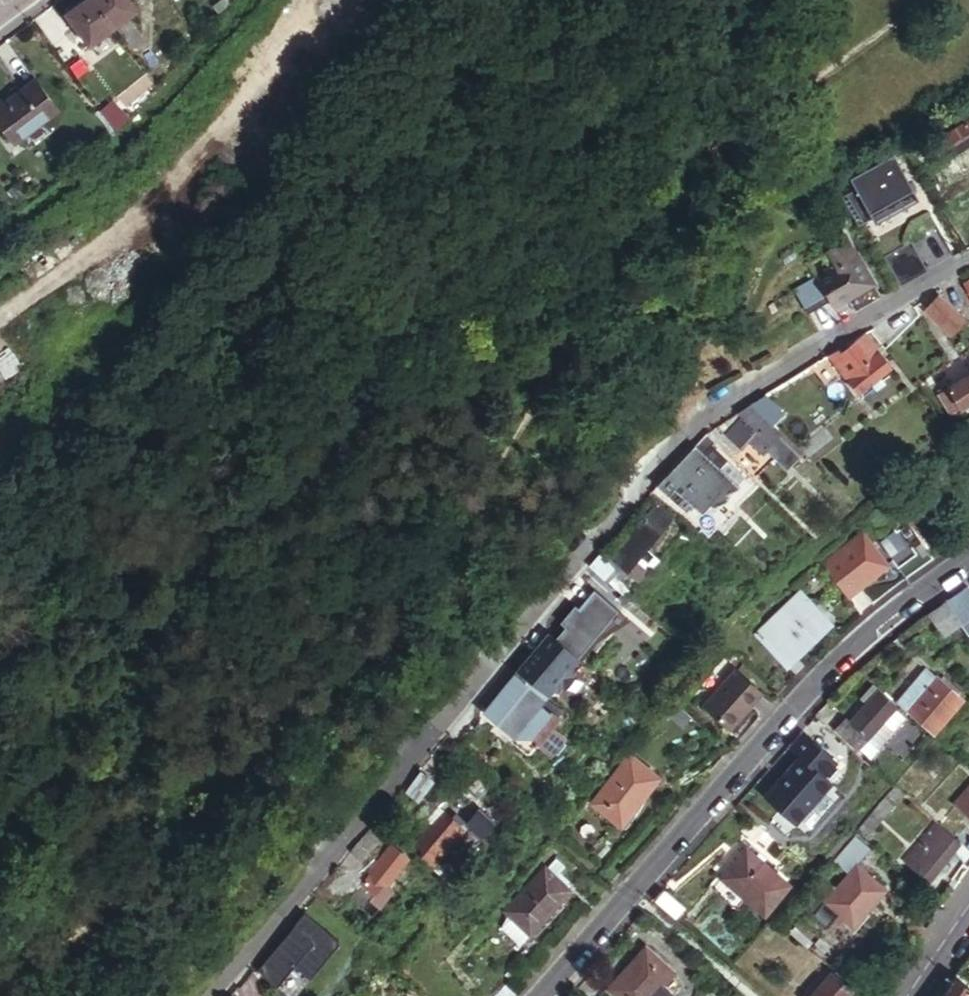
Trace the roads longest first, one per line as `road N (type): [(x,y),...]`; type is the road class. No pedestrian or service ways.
road 1 (unclassified): [(216,995),(342,834),(688,431),(968,258)]
road 2 (unclassified): [(536,995),(823,676),(968,560)]

